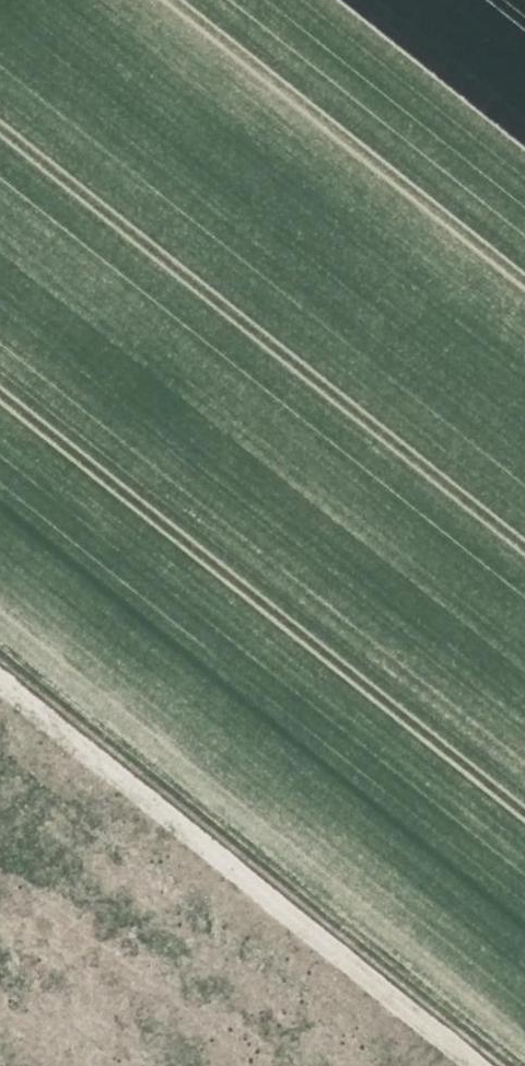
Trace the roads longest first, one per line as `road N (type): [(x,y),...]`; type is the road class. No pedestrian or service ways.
road 1 (track): [(0,657),(508,1065)]

